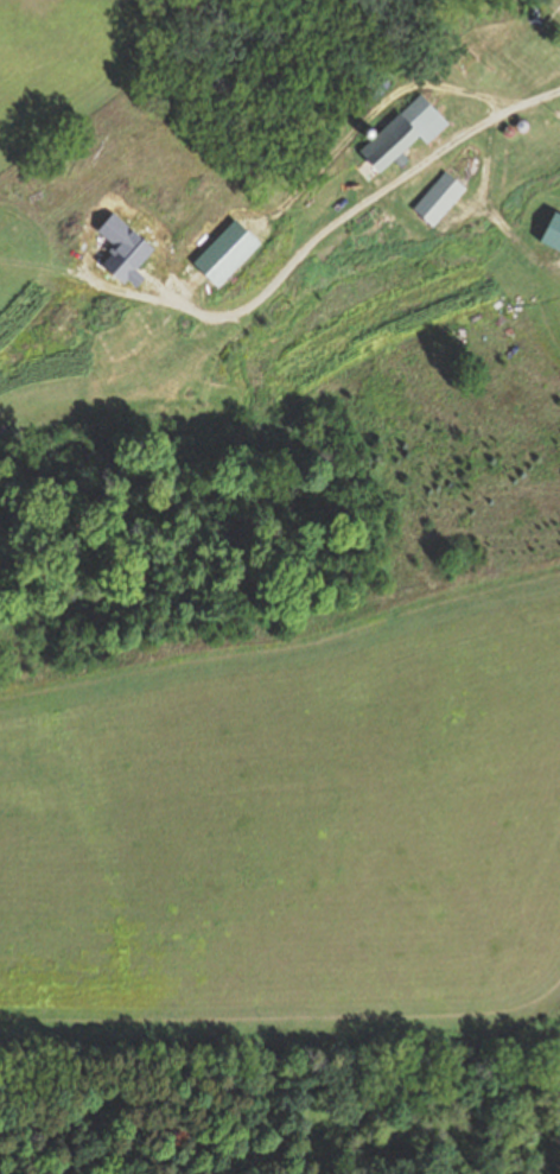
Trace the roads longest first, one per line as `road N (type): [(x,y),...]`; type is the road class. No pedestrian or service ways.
road 1 (track): [(370,119),(190,296),(141,299),(0,266)]

